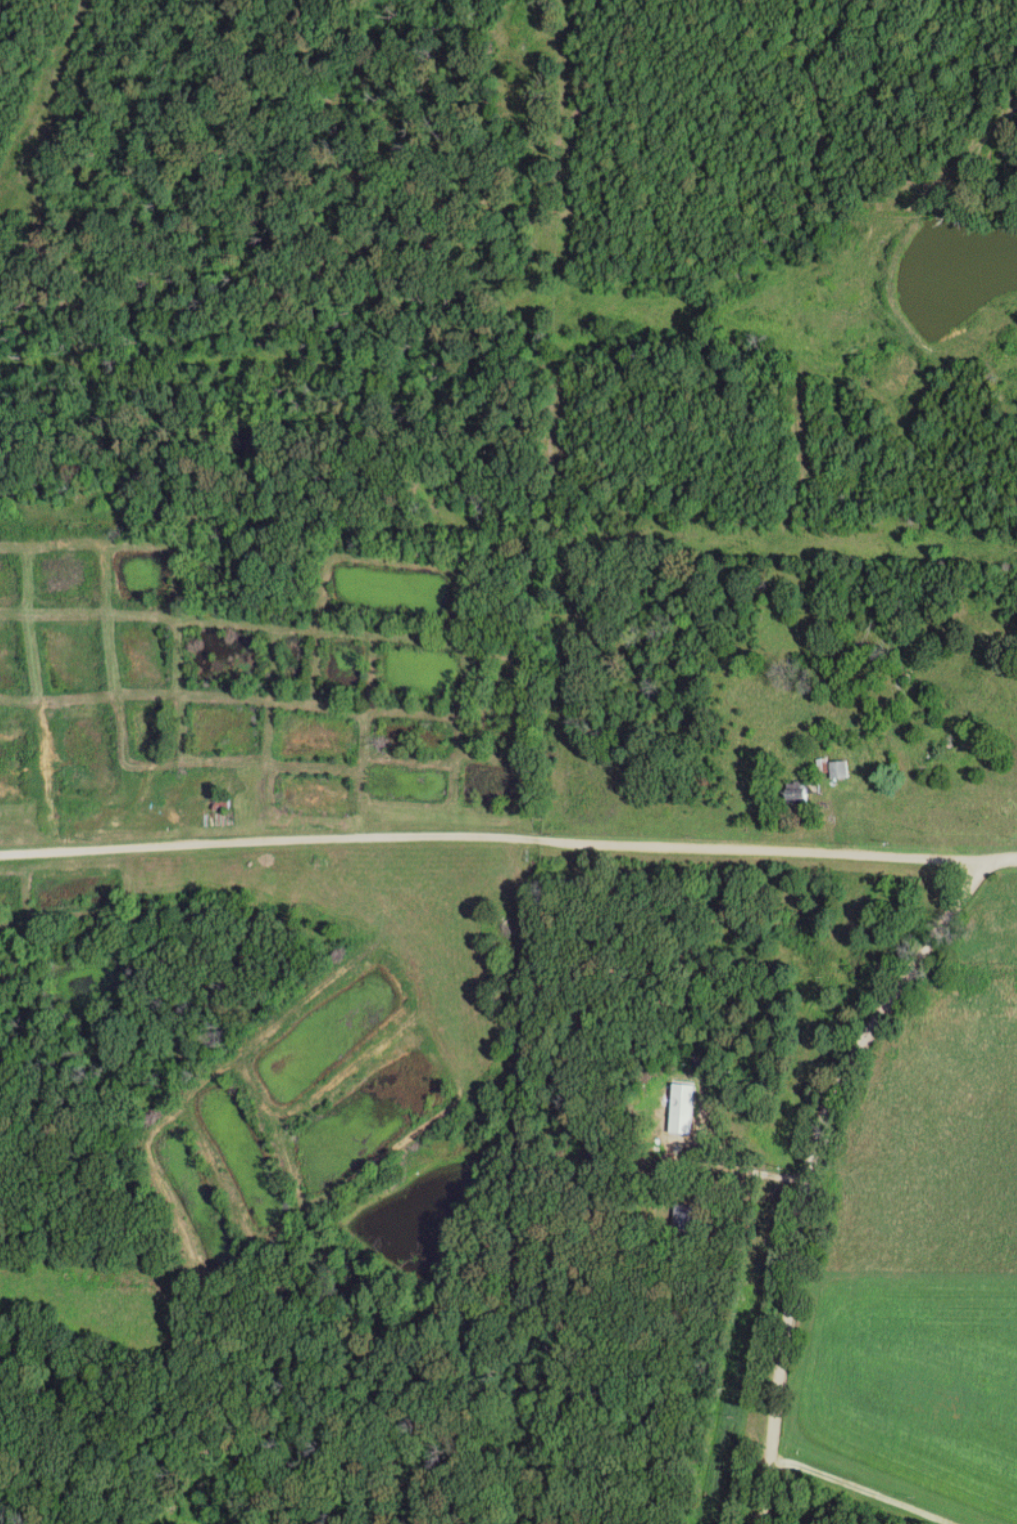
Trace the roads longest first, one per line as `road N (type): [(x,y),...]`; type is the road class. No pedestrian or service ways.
road 1 (residential): [(752,1523),(786,1291),(817,1152),(931,931),(985,860),(1016,860)]

